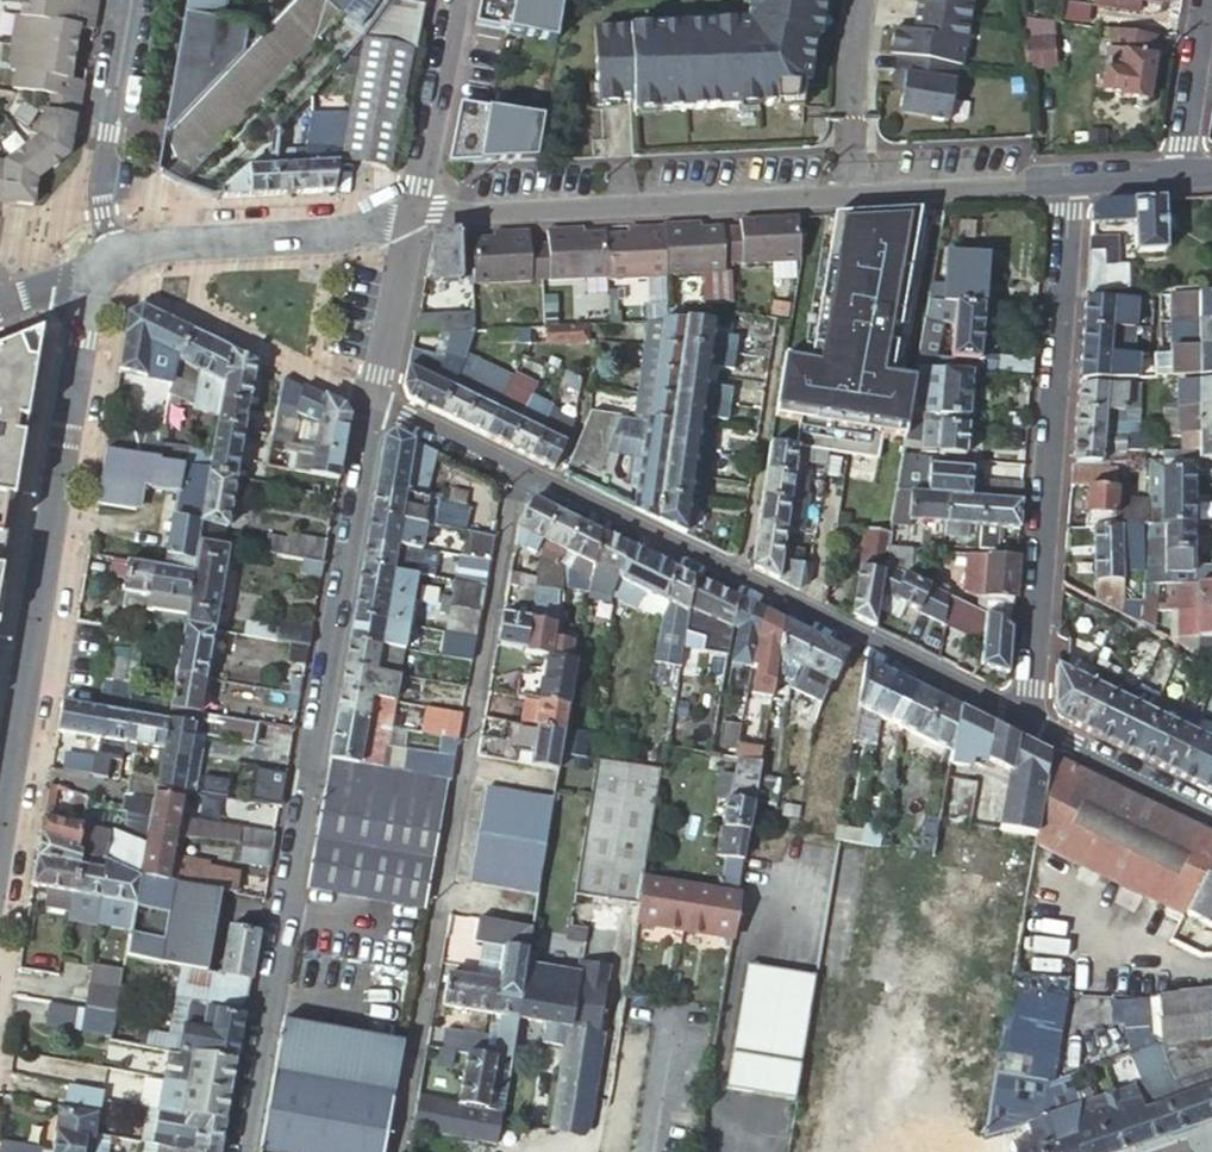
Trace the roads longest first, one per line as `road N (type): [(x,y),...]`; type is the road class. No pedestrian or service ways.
road 1 (residential): [(245,1151),(367,404)]
road 2 (unclassified): [(525,481),(501,544),(397,1151)]
road 3 (residential): [(99,273),(0,842)]
road 4 (residential): [(1023,724),(525,481)]
road 5 (residential): [(1023,724),(1068,182)]
road 6 (residential): [(409,224),(851,189)]
road 7 (residential): [(114,256),(146,245),(409,224)]
road 8 (residential): [(132,0),(103,175),(114,256)]
road 9 (residential): [(409,224),(453,0)]
road 10 (residential): [(851,189),(1068,182)]
road 11 (residential): [(1211,817),(1023,724)]
road 12 (residential): [(851,189),(846,139),(861,0)]
road 13 (residential): [(367,404),(409,224)]
road 14 (residential): [(1178,174),(1204,0)]
road 15 (residential): [(525,481),(367,404)]

